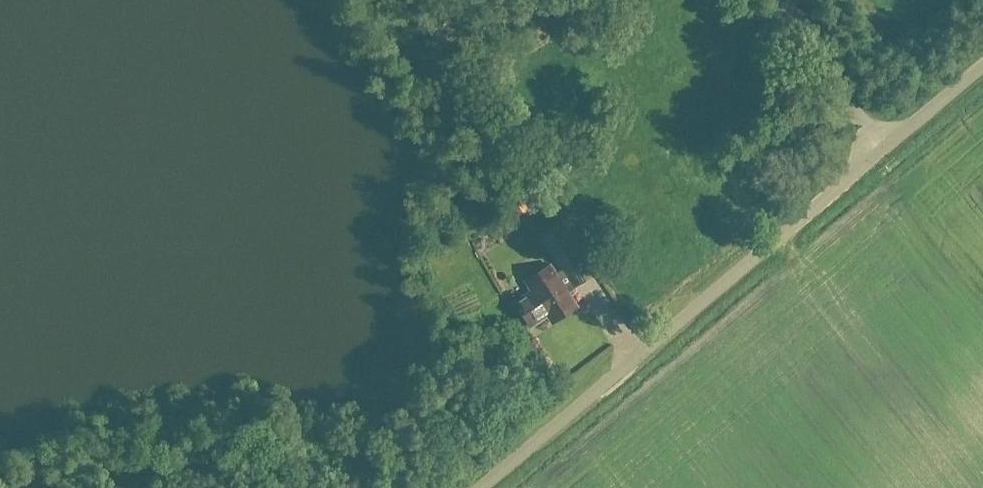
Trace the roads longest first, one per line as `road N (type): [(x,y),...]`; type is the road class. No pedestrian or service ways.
road 1 (unclassified): [(480,487),(881,150)]
road 2 (unclassified): [(881,150),(790,0)]
road 3 (unclassified): [(881,150),(982,68)]

